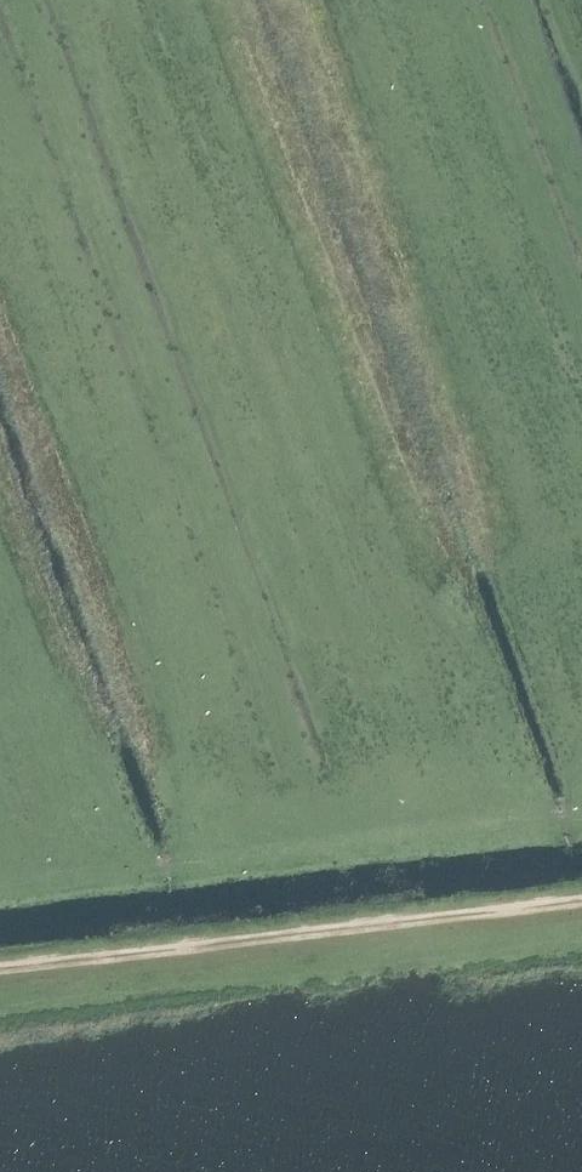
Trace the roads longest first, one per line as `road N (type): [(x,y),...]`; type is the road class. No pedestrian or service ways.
road 1 (track): [(581,900),(0,968)]

